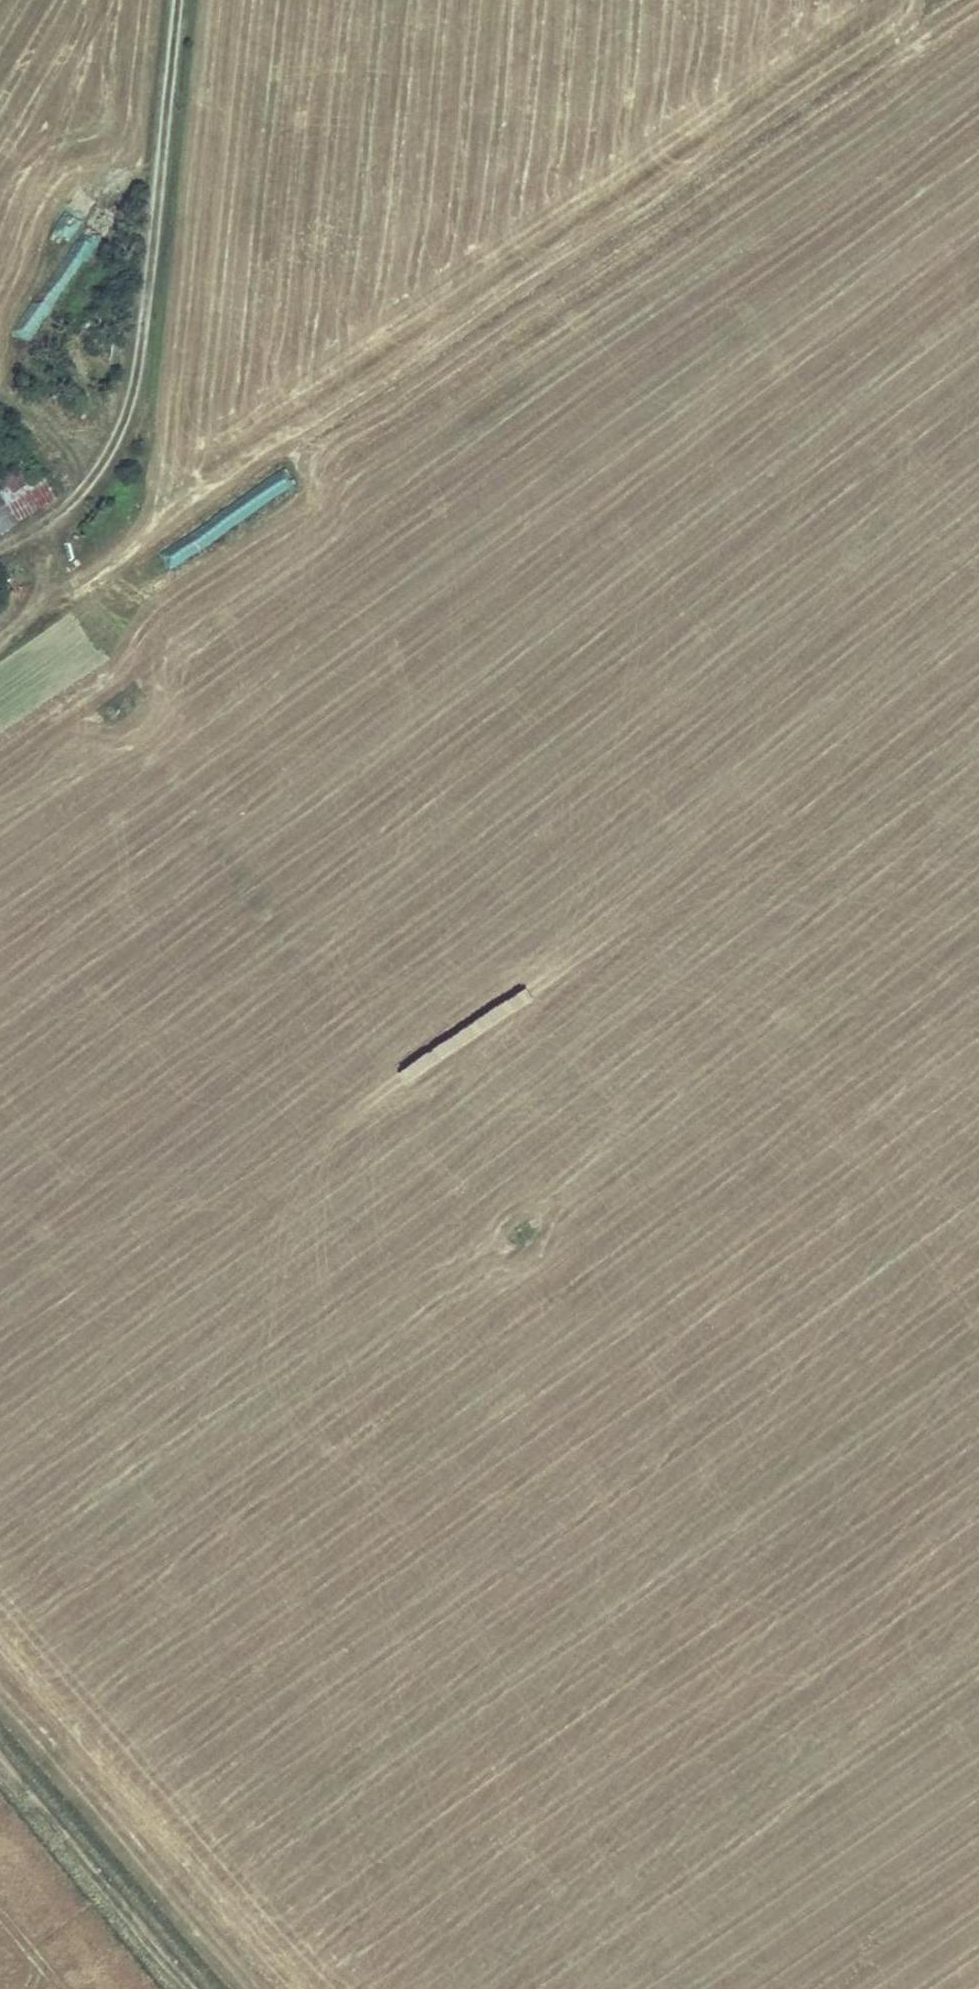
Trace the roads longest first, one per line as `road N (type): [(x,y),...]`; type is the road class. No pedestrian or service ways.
road 1 (track): [(0,642),(93,563),(142,503),(163,450),(212,0)]
road 2 (track): [(0,1748),(211,1988)]

